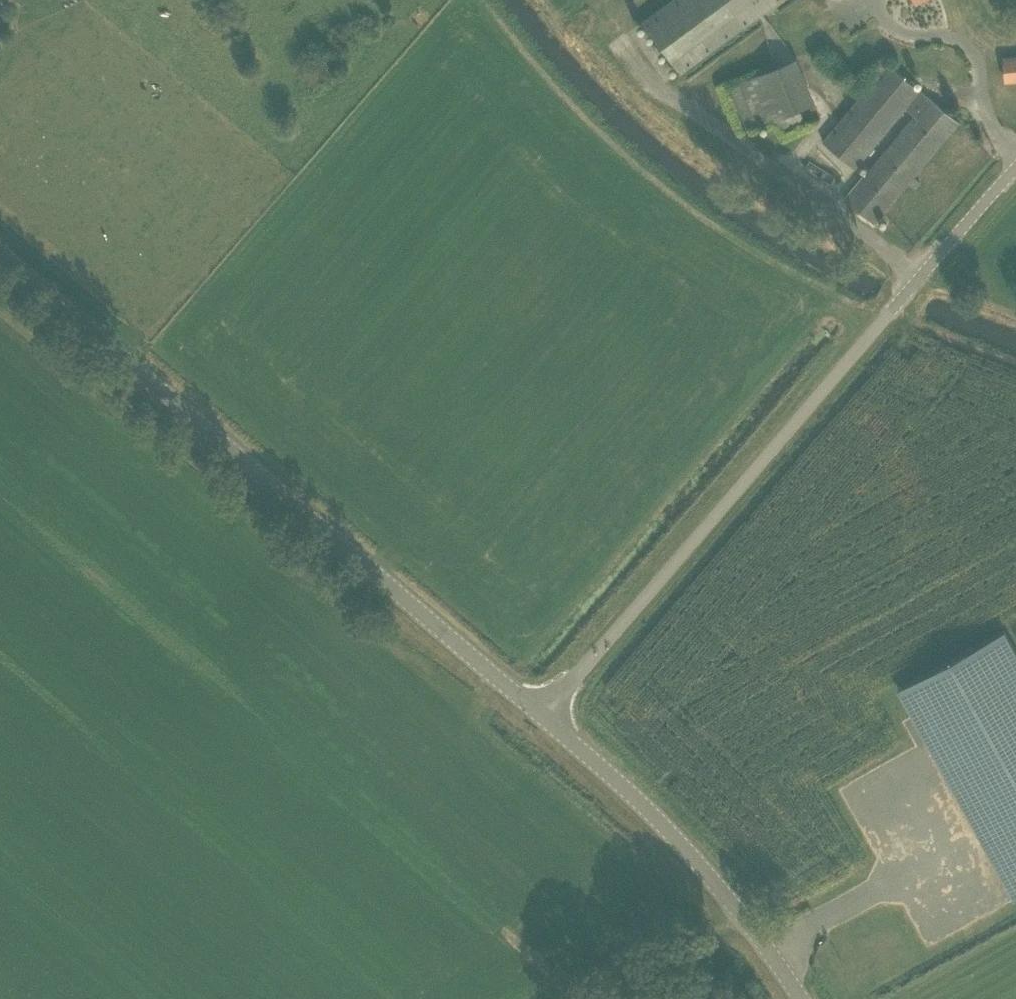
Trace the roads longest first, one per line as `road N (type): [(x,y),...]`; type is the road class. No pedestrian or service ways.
road 1 (unclassified): [(543,719),(0,233)]
road 2 (unclassified): [(543,719),(930,273)]
road 3 (unclassified): [(814,998),(754,908),(543,719)]
road 4 (unclassified): [(1015,175),(930,273)]

